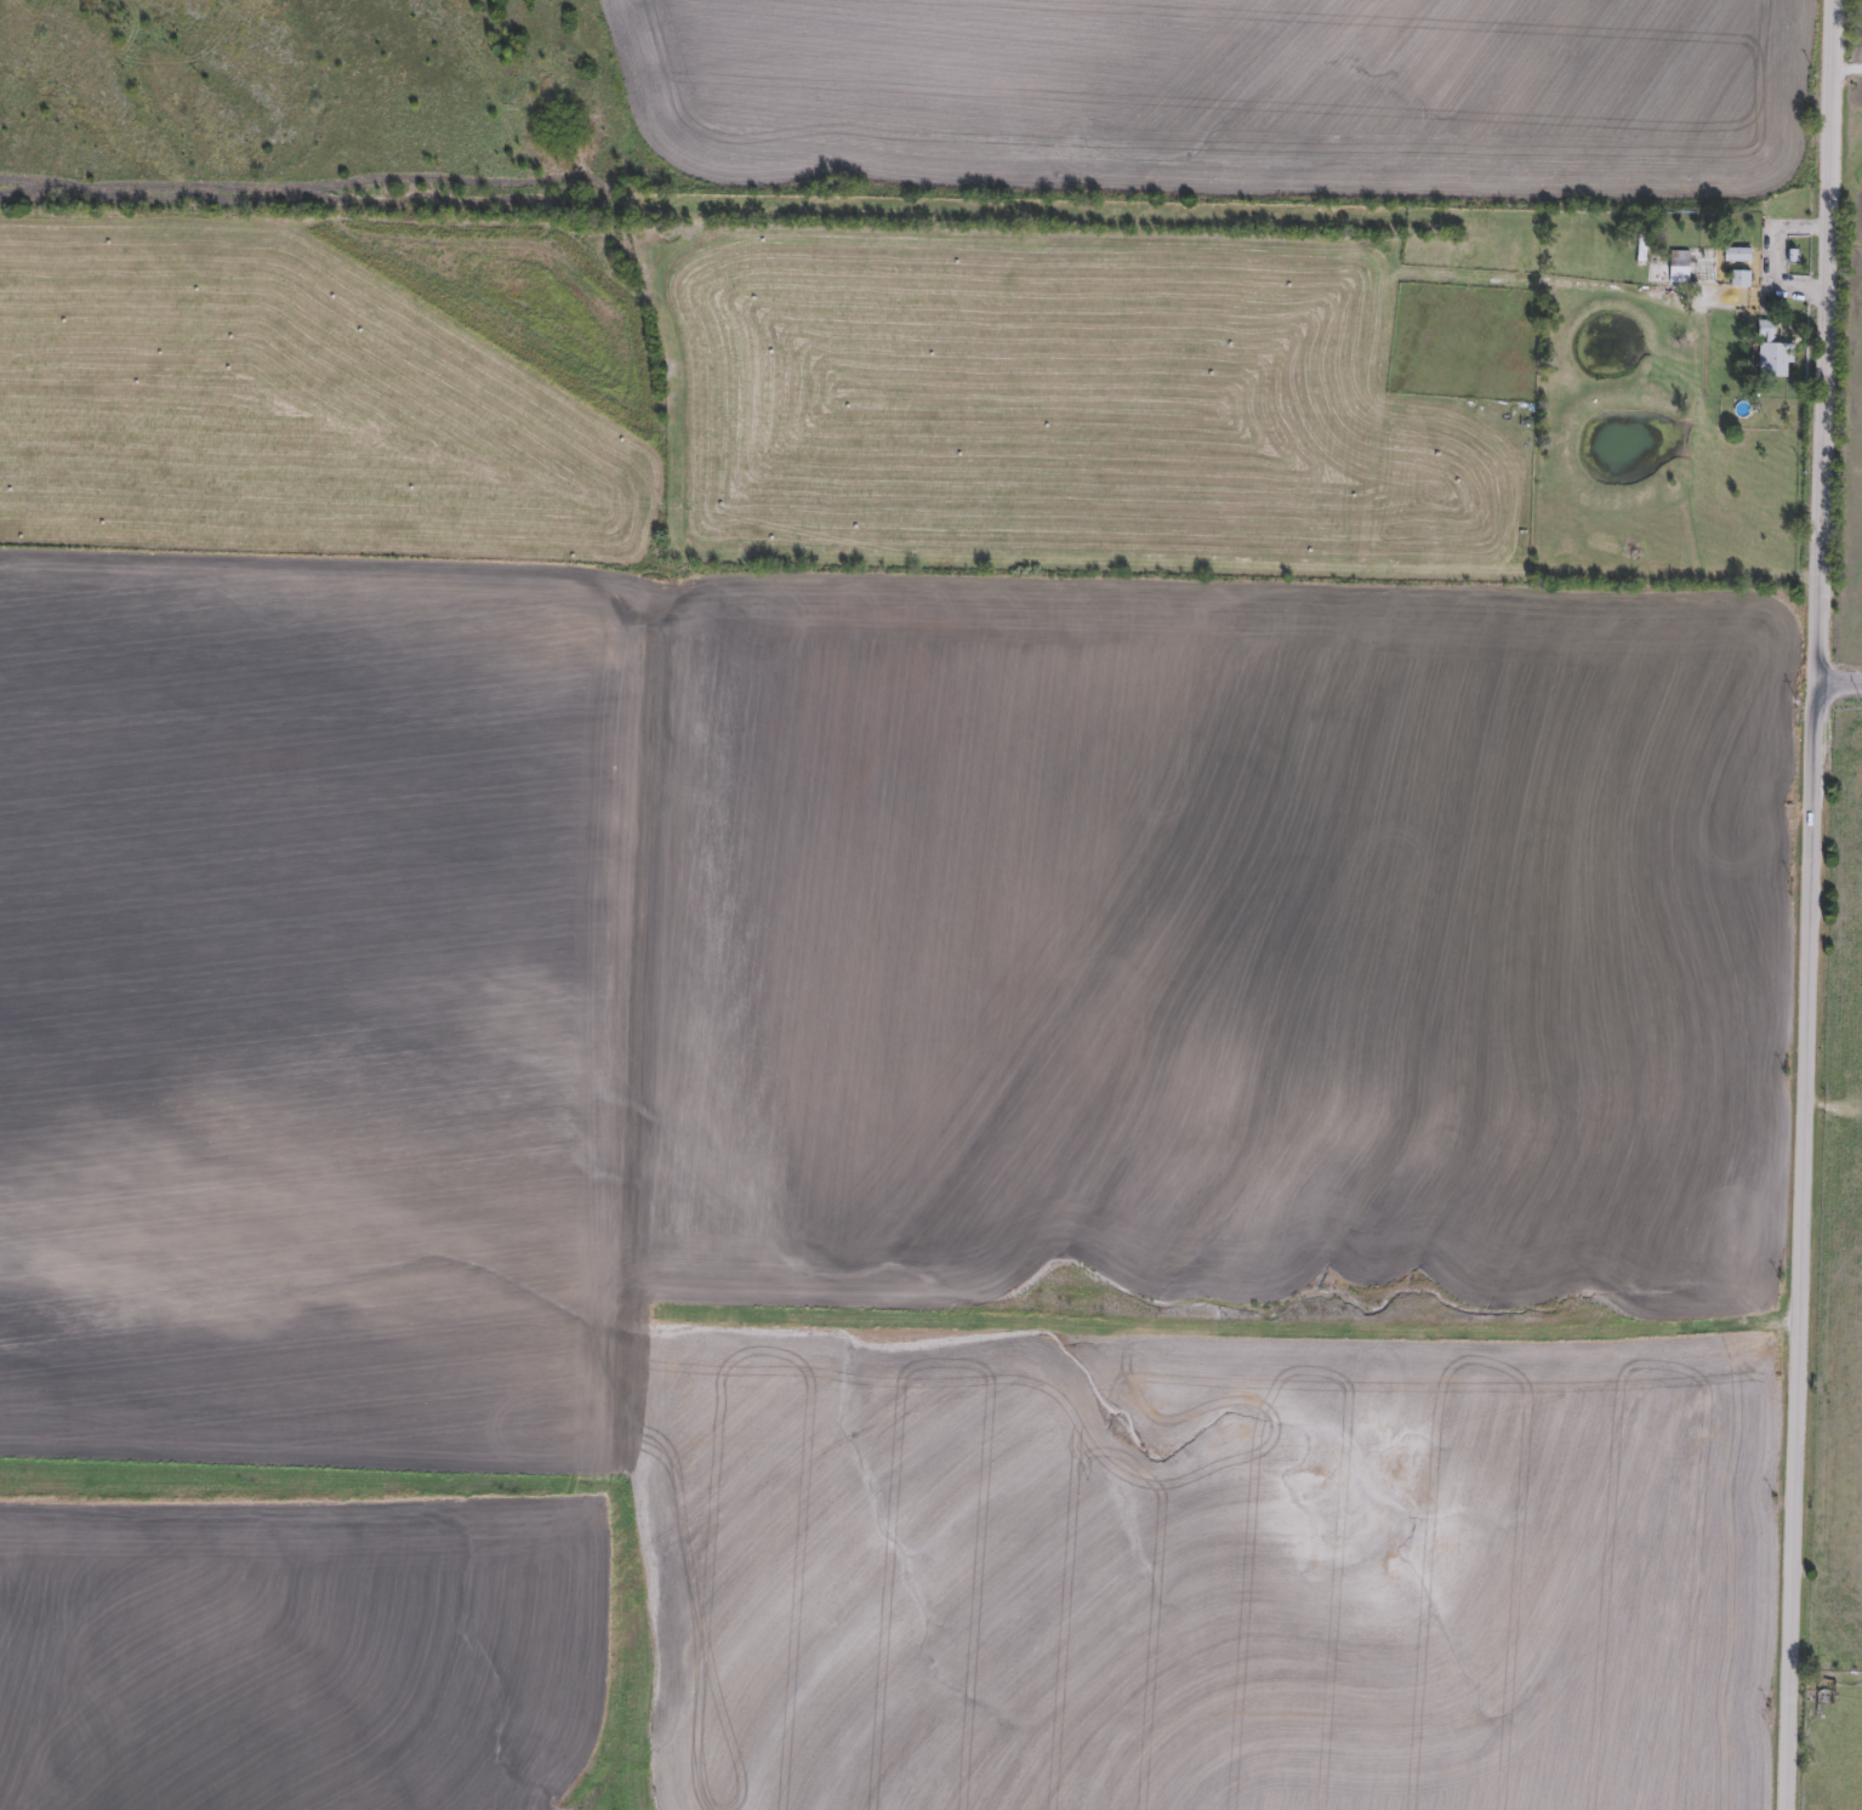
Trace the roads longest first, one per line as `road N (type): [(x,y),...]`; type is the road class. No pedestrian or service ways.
road 1 (residential): [(1831,0),(1785,1809)]

